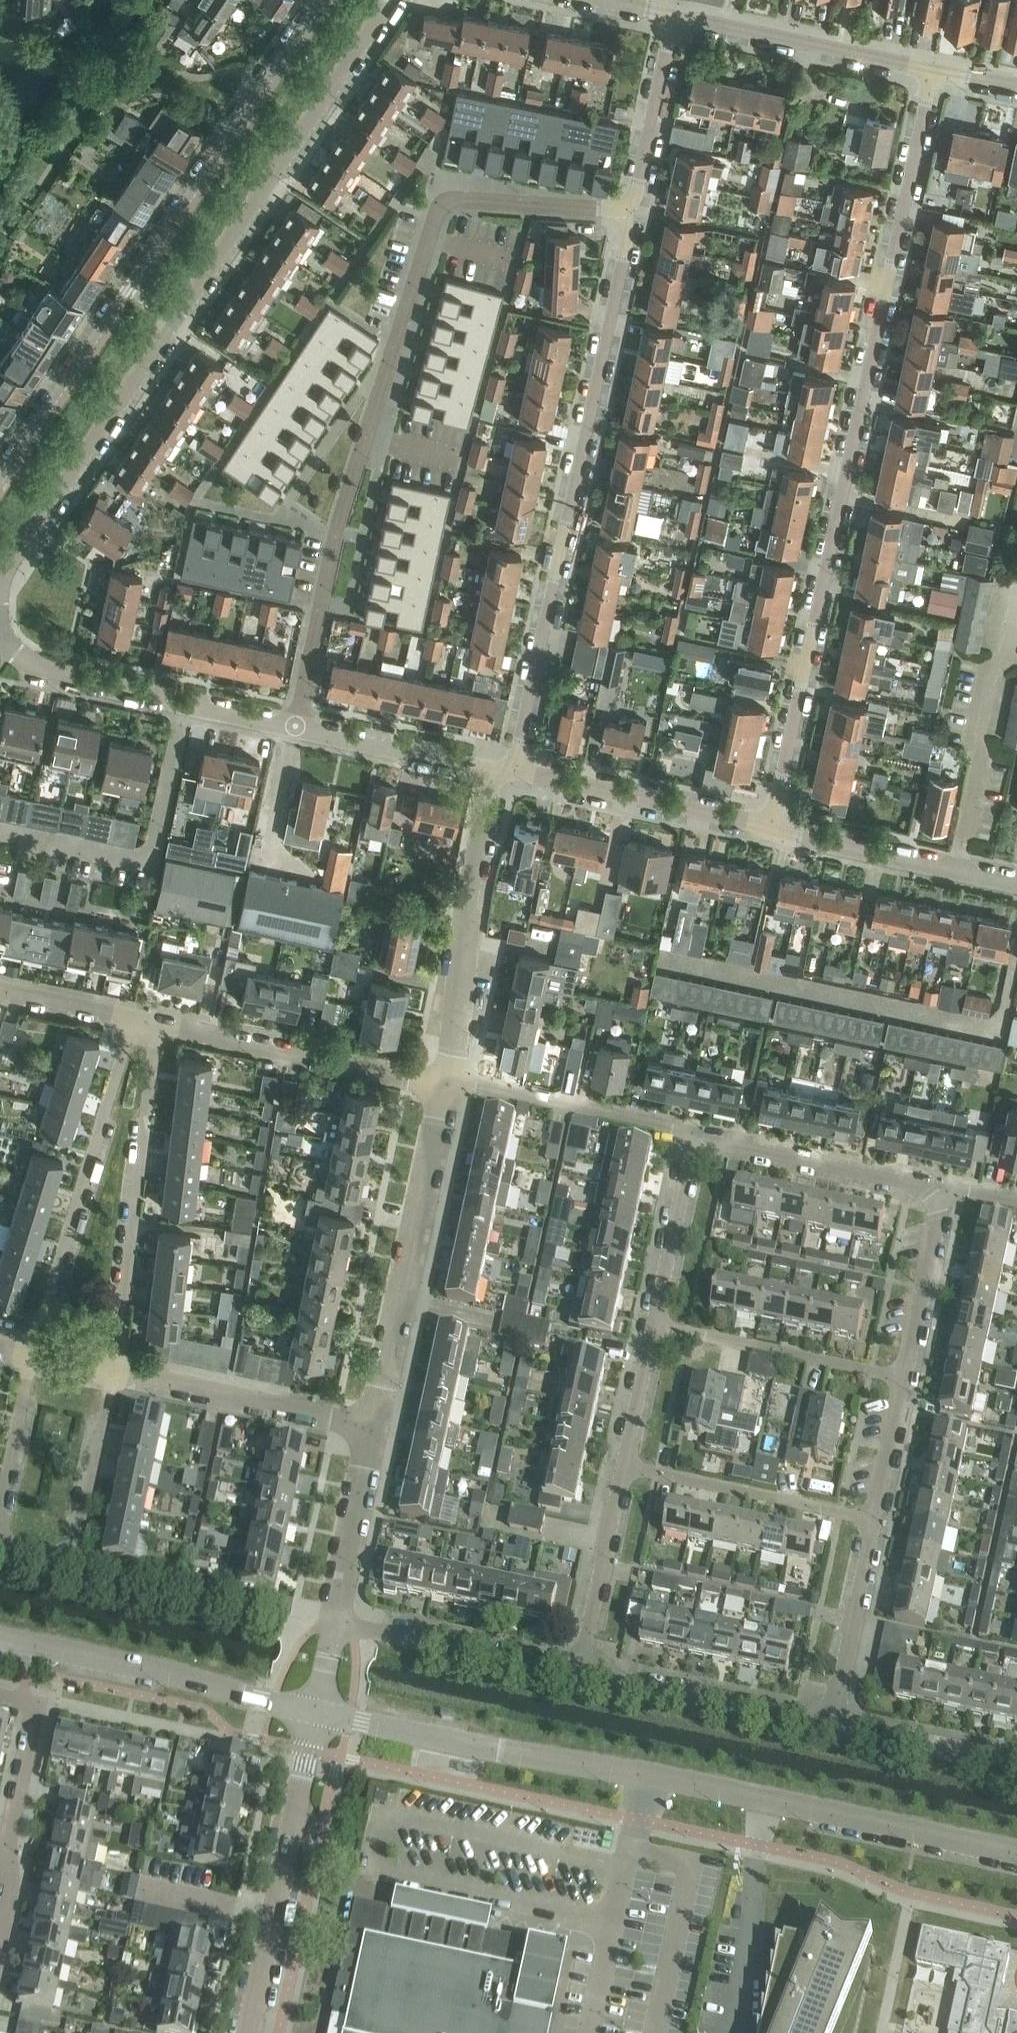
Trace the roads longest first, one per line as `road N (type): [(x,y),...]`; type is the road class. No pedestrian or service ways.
road 1 (residential): [(934,71),(772,829)]
road 2 (residential): [(627,210),(453,201),(439,209),(338,526),(296,730)]
road 3 (tertiary): [(1016,1853),(318,1713)]
road 4 (residential): [(0,584),(391,0)]
road 5 (residential): [(326,0),(0,486)]
road 6 (residential): [(514,772),(627,210)]
road 7 (residential): [(113,1374),(155,1063),(148,1022)]
road 8 (residential): [(148,1022),(123,1061),(32,1356)]
road 9 (residential): [(374,1428),(445,1086)]
road 10 (residential): [(246,2032),(318,1713)]
road 11 (tertiary): [(318,1713),(0,1639)]
road 12 (residential): [(445,1086),(494,774)]
road 13 (residential): [(296,730),(40,668),(2,646)]
road 14 (residential): [(445,1086),(148,1022)]
road 15 (residential): [(374,1428),(113,1374)]
road 16 (residential): [(772,829),(514,772)]
road 17 (residential): [(676,22),(702,21),(934,71)]
road 18 (residential): [(840,1724),(583,1671)]
road 19 (residential): [(881,1521),(626,1466)]
road 20 (residential): [(0,1543),(73,1556),(113,1374)]
road 21 (residential): [(957,872),(995,673),(1011,655),(1016,622)]
road 22 (residential): [(910,1378),(657,1323)]
road 23 (residential): [(947,1194),(695,1140)]
road 24 (residential): [(695,1140),(445,1086)]
road 25 (residential): [(583,1671),(336,1624)]
road 26 (residential): [(583,1671),(626,1466)]
road 27 (residential): [(840,1724),(881,1521)]
road 28 (residential): [(494,774),(296,730)]
road 29 (residential): [(336,1624),(374,1428)]
road 30 (residential): [(627,210),(676,22)]
road 31 (residential): [(12,1863),(10,1834),(35,1715),(0,1696)]
road 32 (residential): [(957,872),(772,829)]
road 33 (residential): [(910,1378),(947,1194)]
road 34 (residential): [(657,1323),(695,1140)]
road 35 (residential): [(1016,1763),(840,1724)]
road 36 (residential): [(32,1356),(0,1519)]
road 37 (residential): [(148,1022),(0,991)]
road 38 (residential): [(626,1466),(657,1323)]
road 39 (residential): [(881,1521),(910,1378)]

